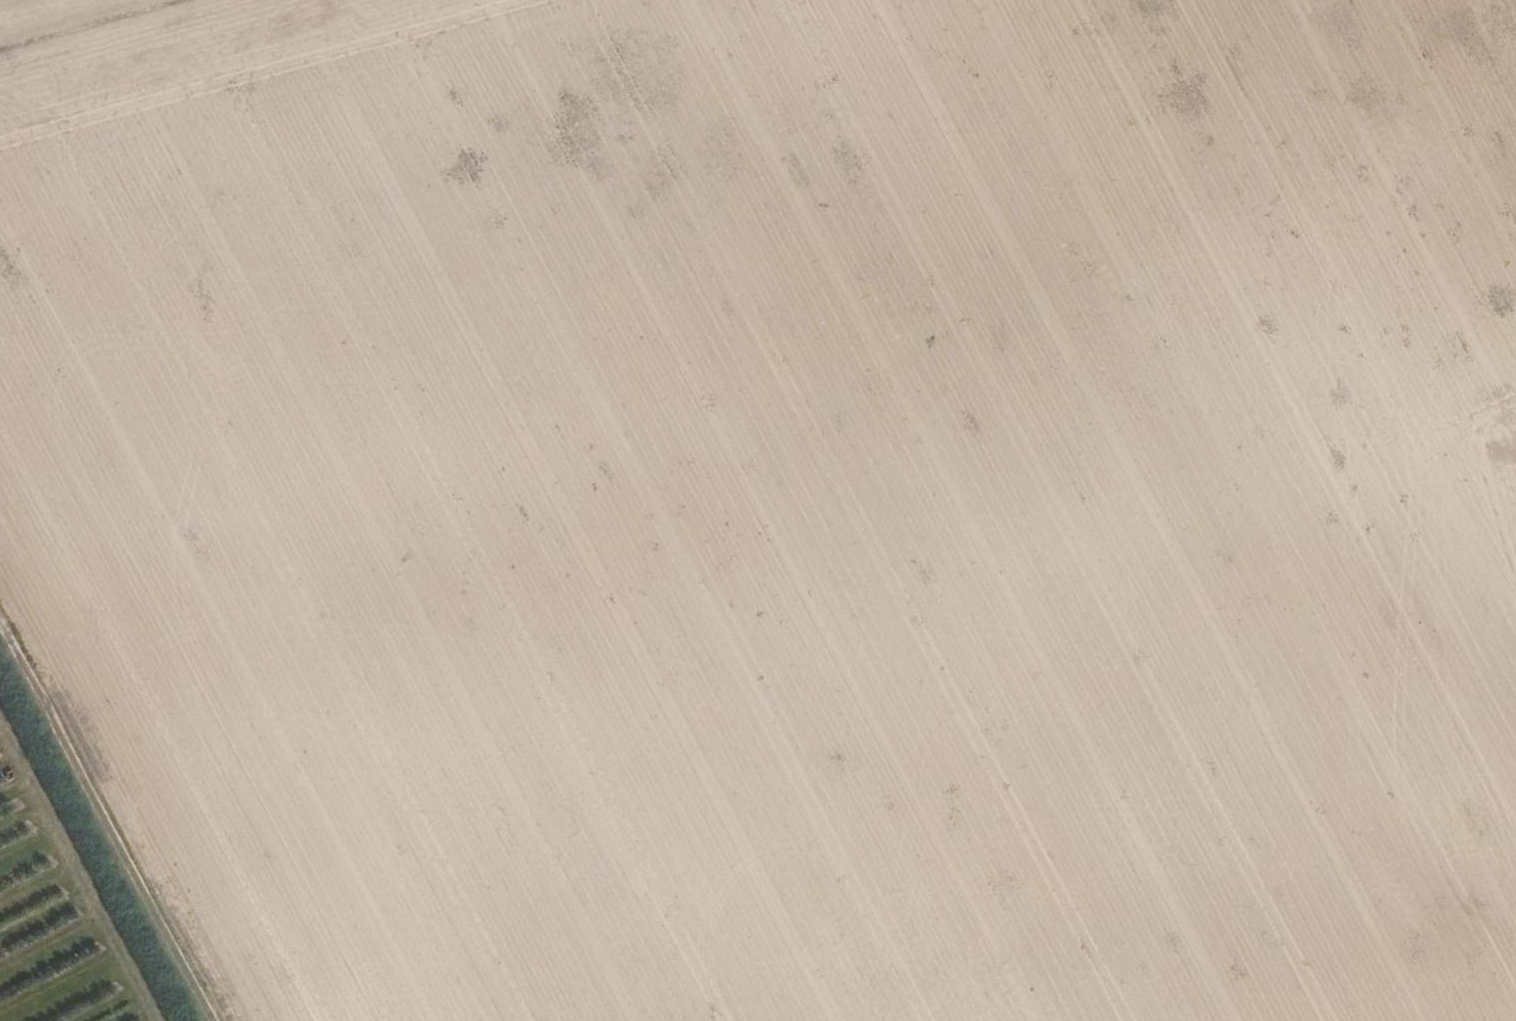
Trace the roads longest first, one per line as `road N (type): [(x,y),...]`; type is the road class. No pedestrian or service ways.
road 1 (track): [(210,1020),(0,620)]

